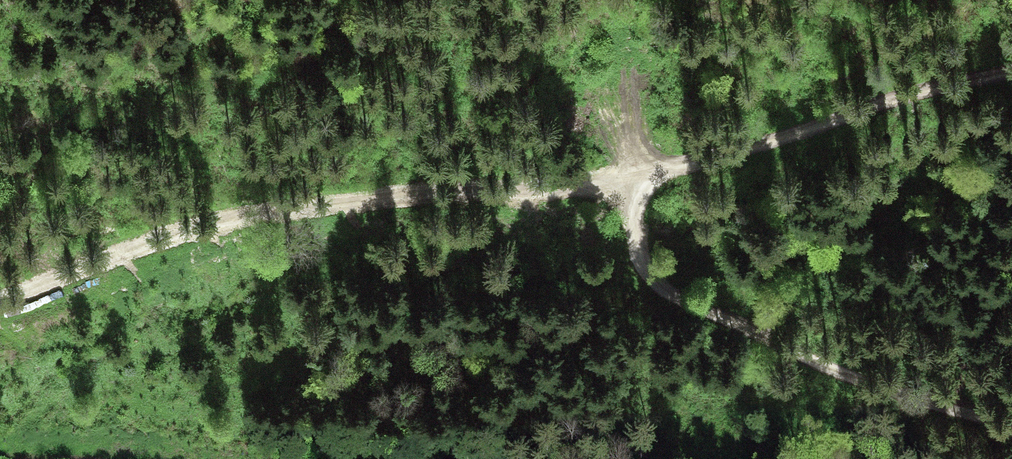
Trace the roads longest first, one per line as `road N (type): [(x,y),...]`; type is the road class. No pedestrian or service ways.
road 1 (track): [(642,191),(595,185),(190,231),(0,306)]
road 2 (track): [(642,191),(633,236),(660,285),(842,374),(1011,427)]
road 3 (track): [(1011,71),(669,170),(642,191)]

